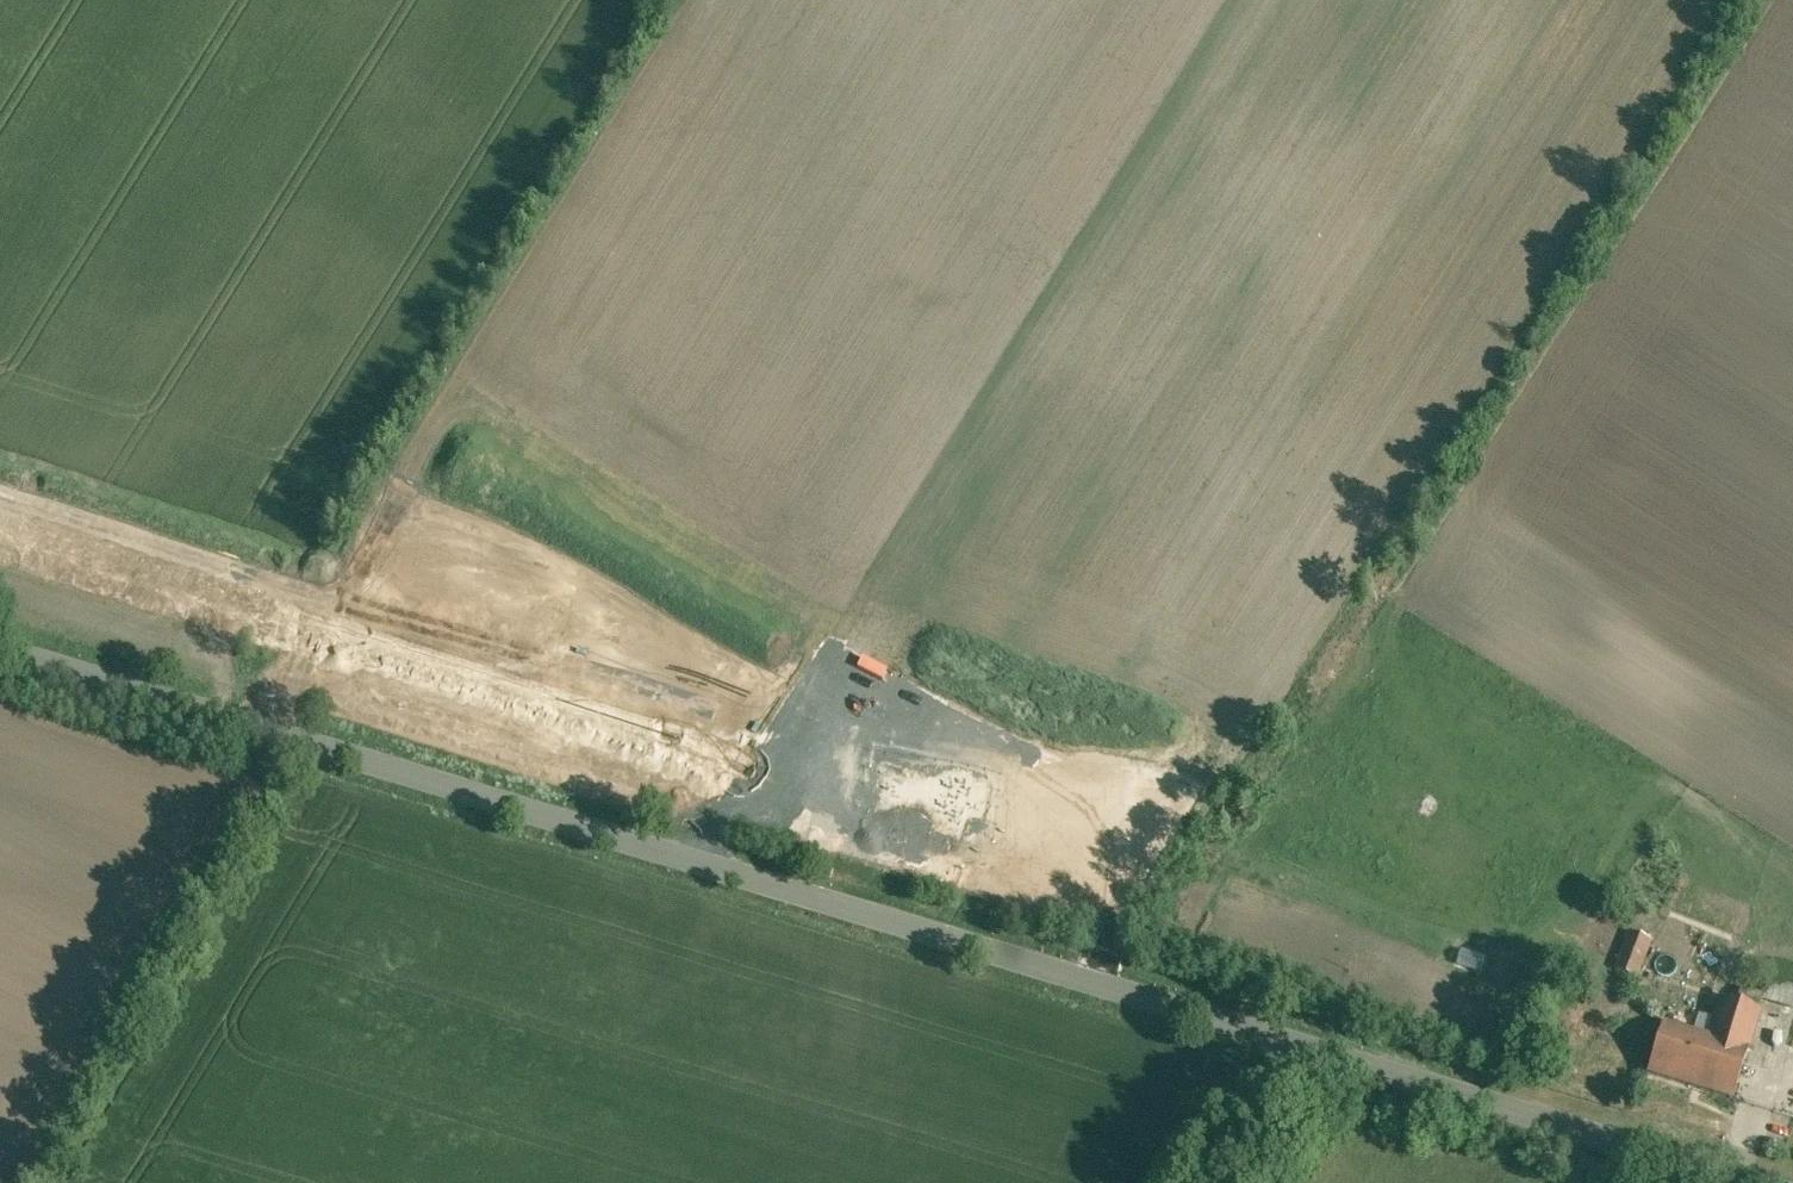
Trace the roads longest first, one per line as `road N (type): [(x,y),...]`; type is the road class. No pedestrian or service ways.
road 1 (tertiary): [(1300,1047),(0,647)]
road 2 (tertiary): [(1736,1182),(1300,1047)]
road 3 (residential): [(1300,1047),(1217,1182)]

